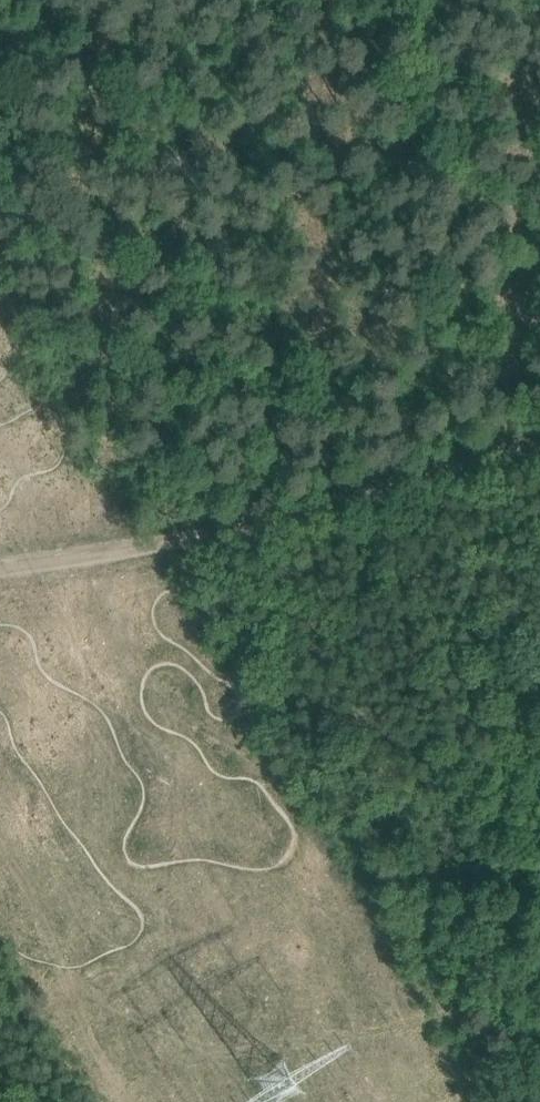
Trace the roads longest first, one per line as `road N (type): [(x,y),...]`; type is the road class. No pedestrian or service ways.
road 1 (track): [(539,438),(218,531),(137,547)]
road 2 (track): [(137,547),(0,567)]

